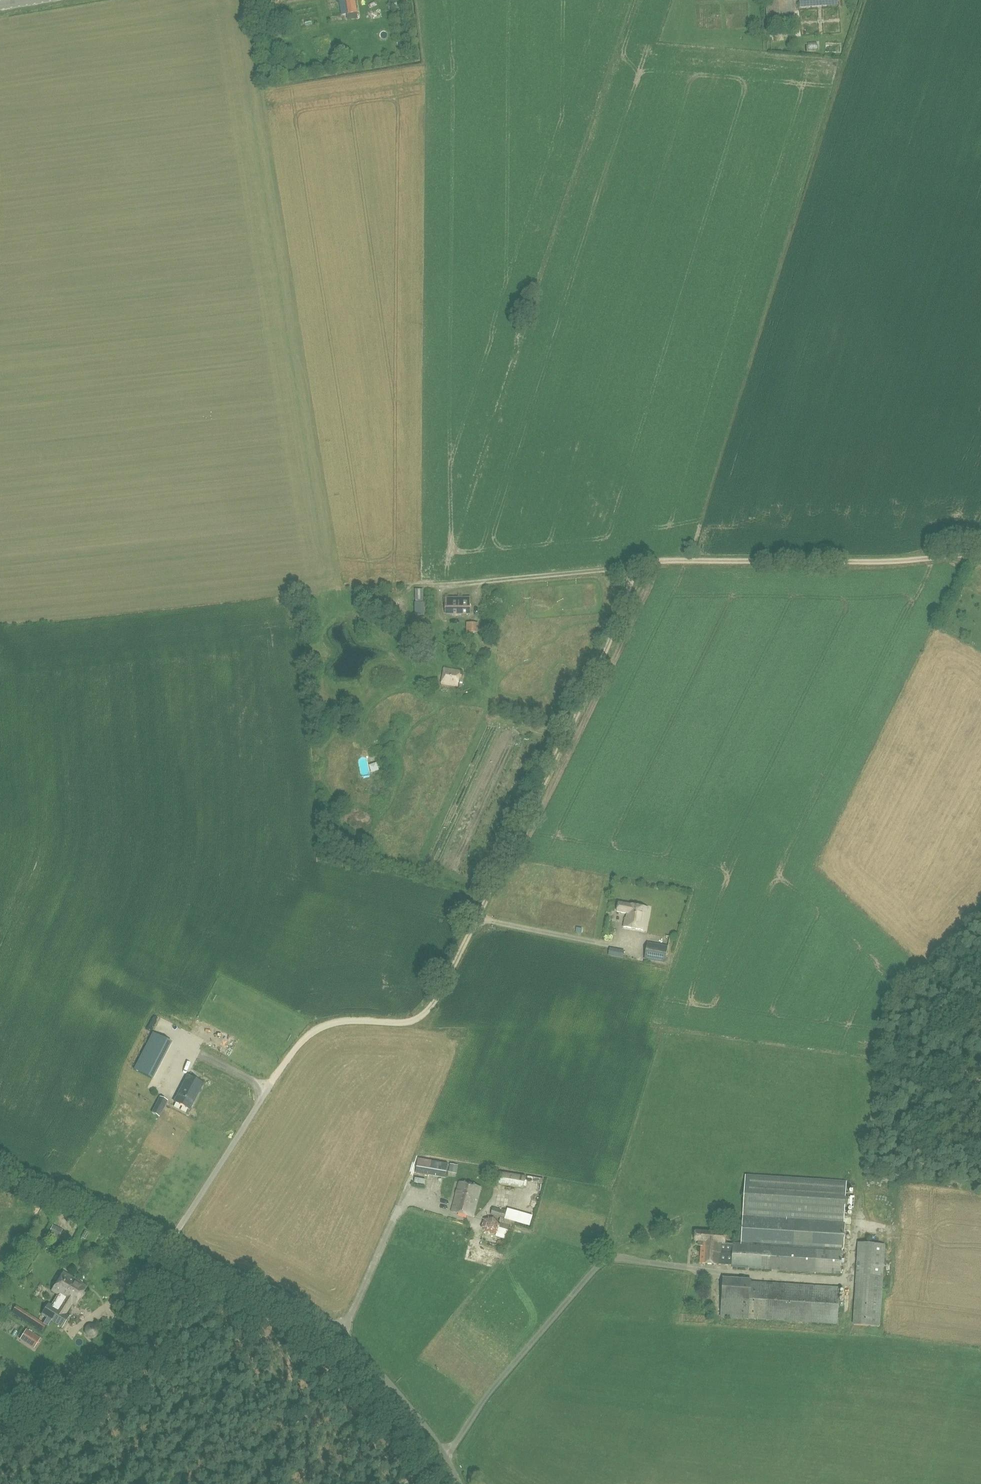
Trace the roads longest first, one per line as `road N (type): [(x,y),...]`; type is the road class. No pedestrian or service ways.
road 1 (track): [(980,556),(680,561),(638,570),(426,1015),(317,1027),(273,1083)]
road 2 (tertiary): [(458,1483),(437,1442),(328,1323),(0,1167)]
road 3 (track): [(631,583),(613,570),(451,585),(438,591),(435,625)]
road 4 (track): [(167,1242),(273,1083)]
road 5 (track): [(476,919),(606,945)]

